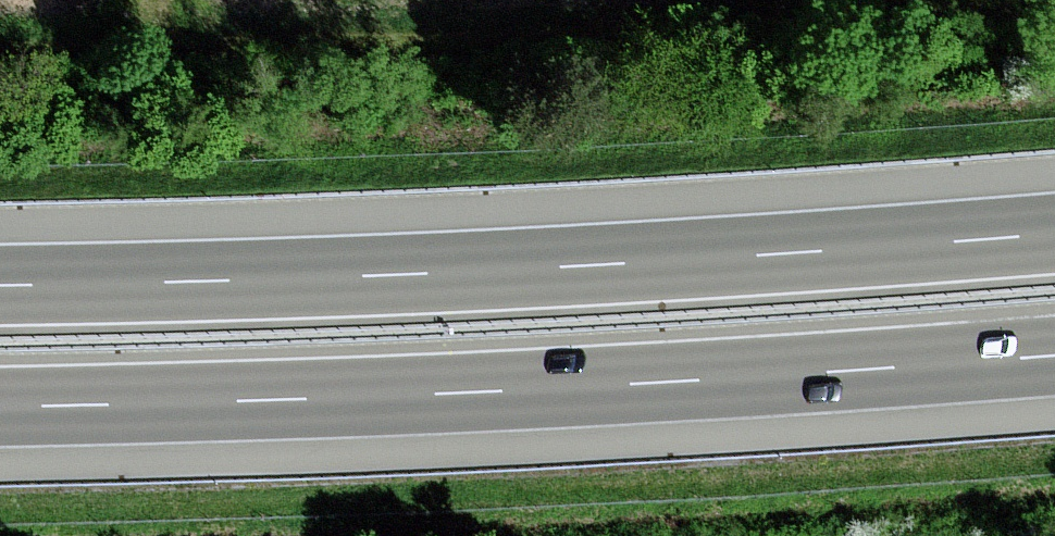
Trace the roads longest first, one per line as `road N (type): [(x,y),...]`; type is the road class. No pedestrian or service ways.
road 1 (motorway): [(1054,236),(0,283)]
road 2 (motorway): [(0,404),(927,378),(1054,366)]

